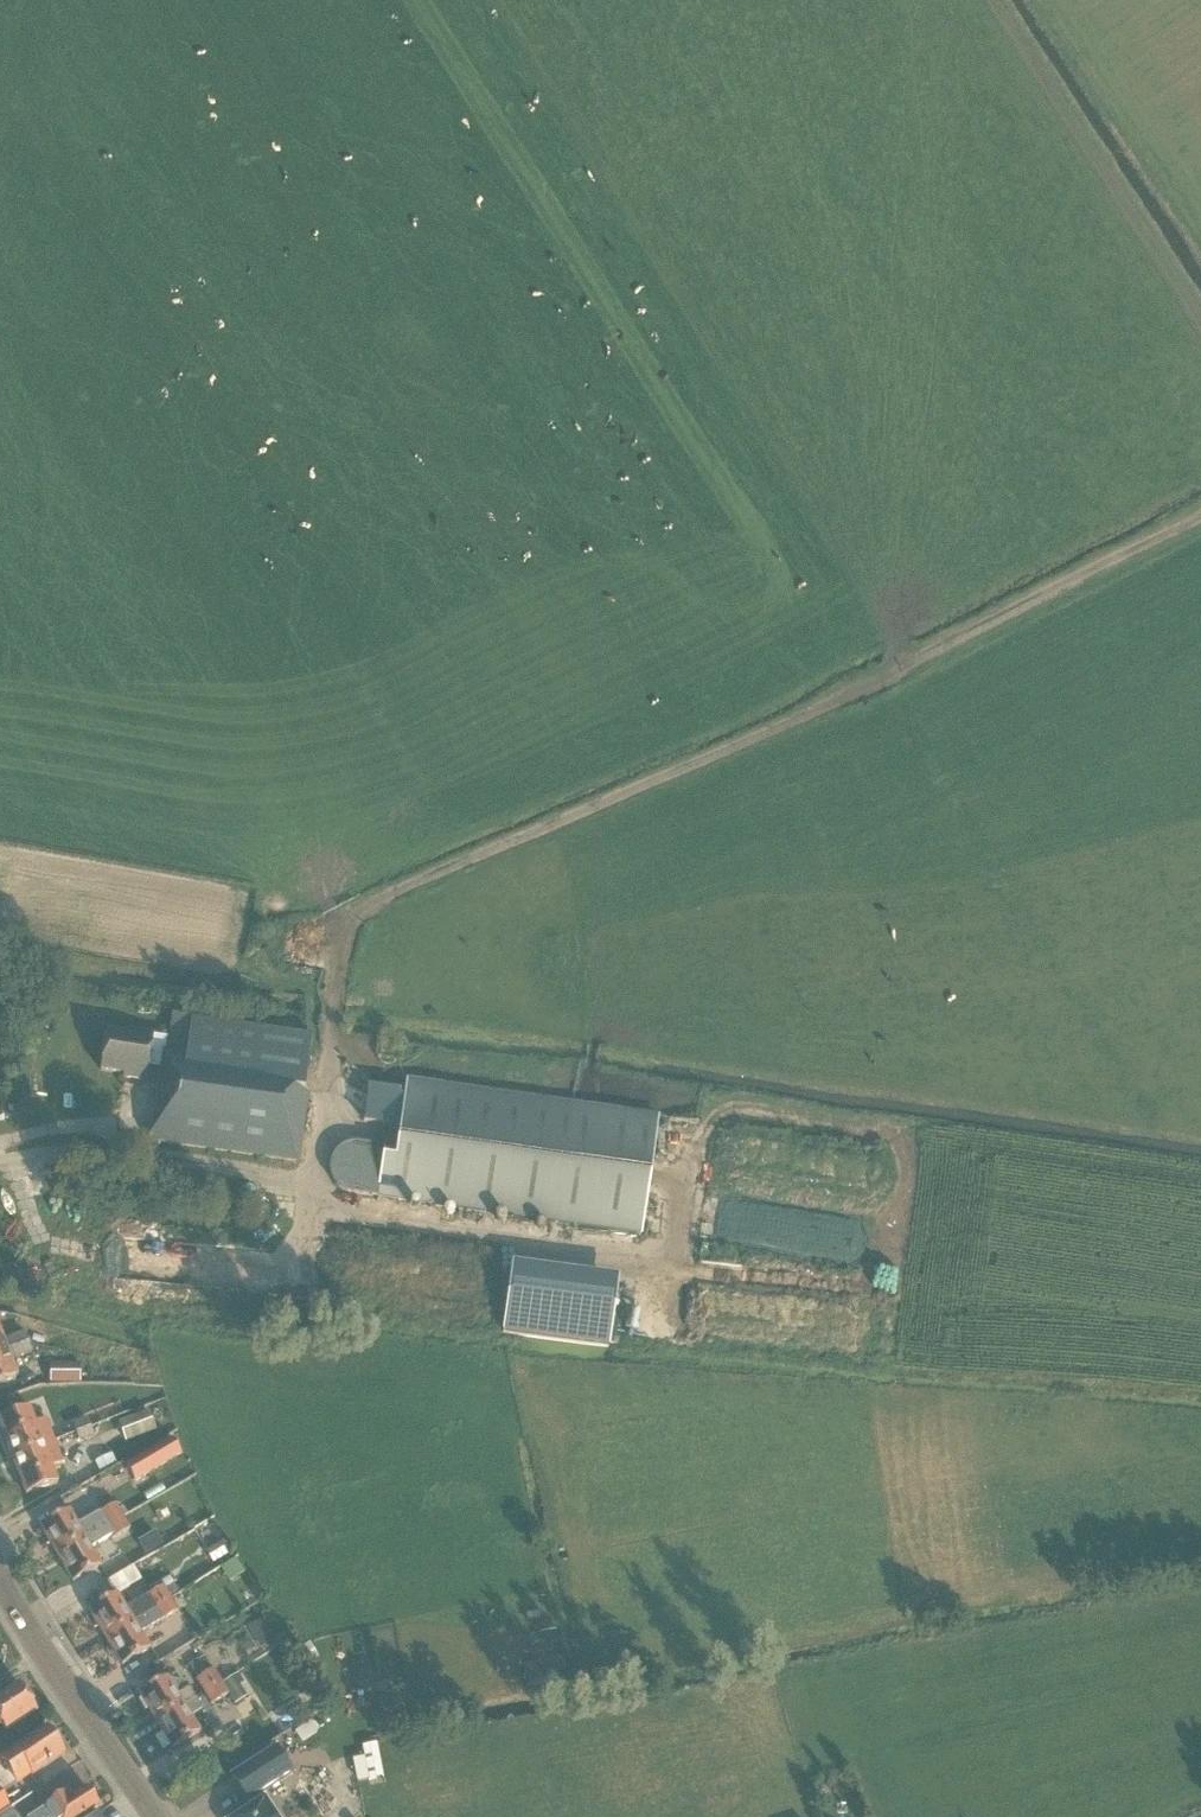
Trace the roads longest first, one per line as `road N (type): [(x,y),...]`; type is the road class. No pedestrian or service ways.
road 1 (tertiary): [(158,1816),(0,1577)]

